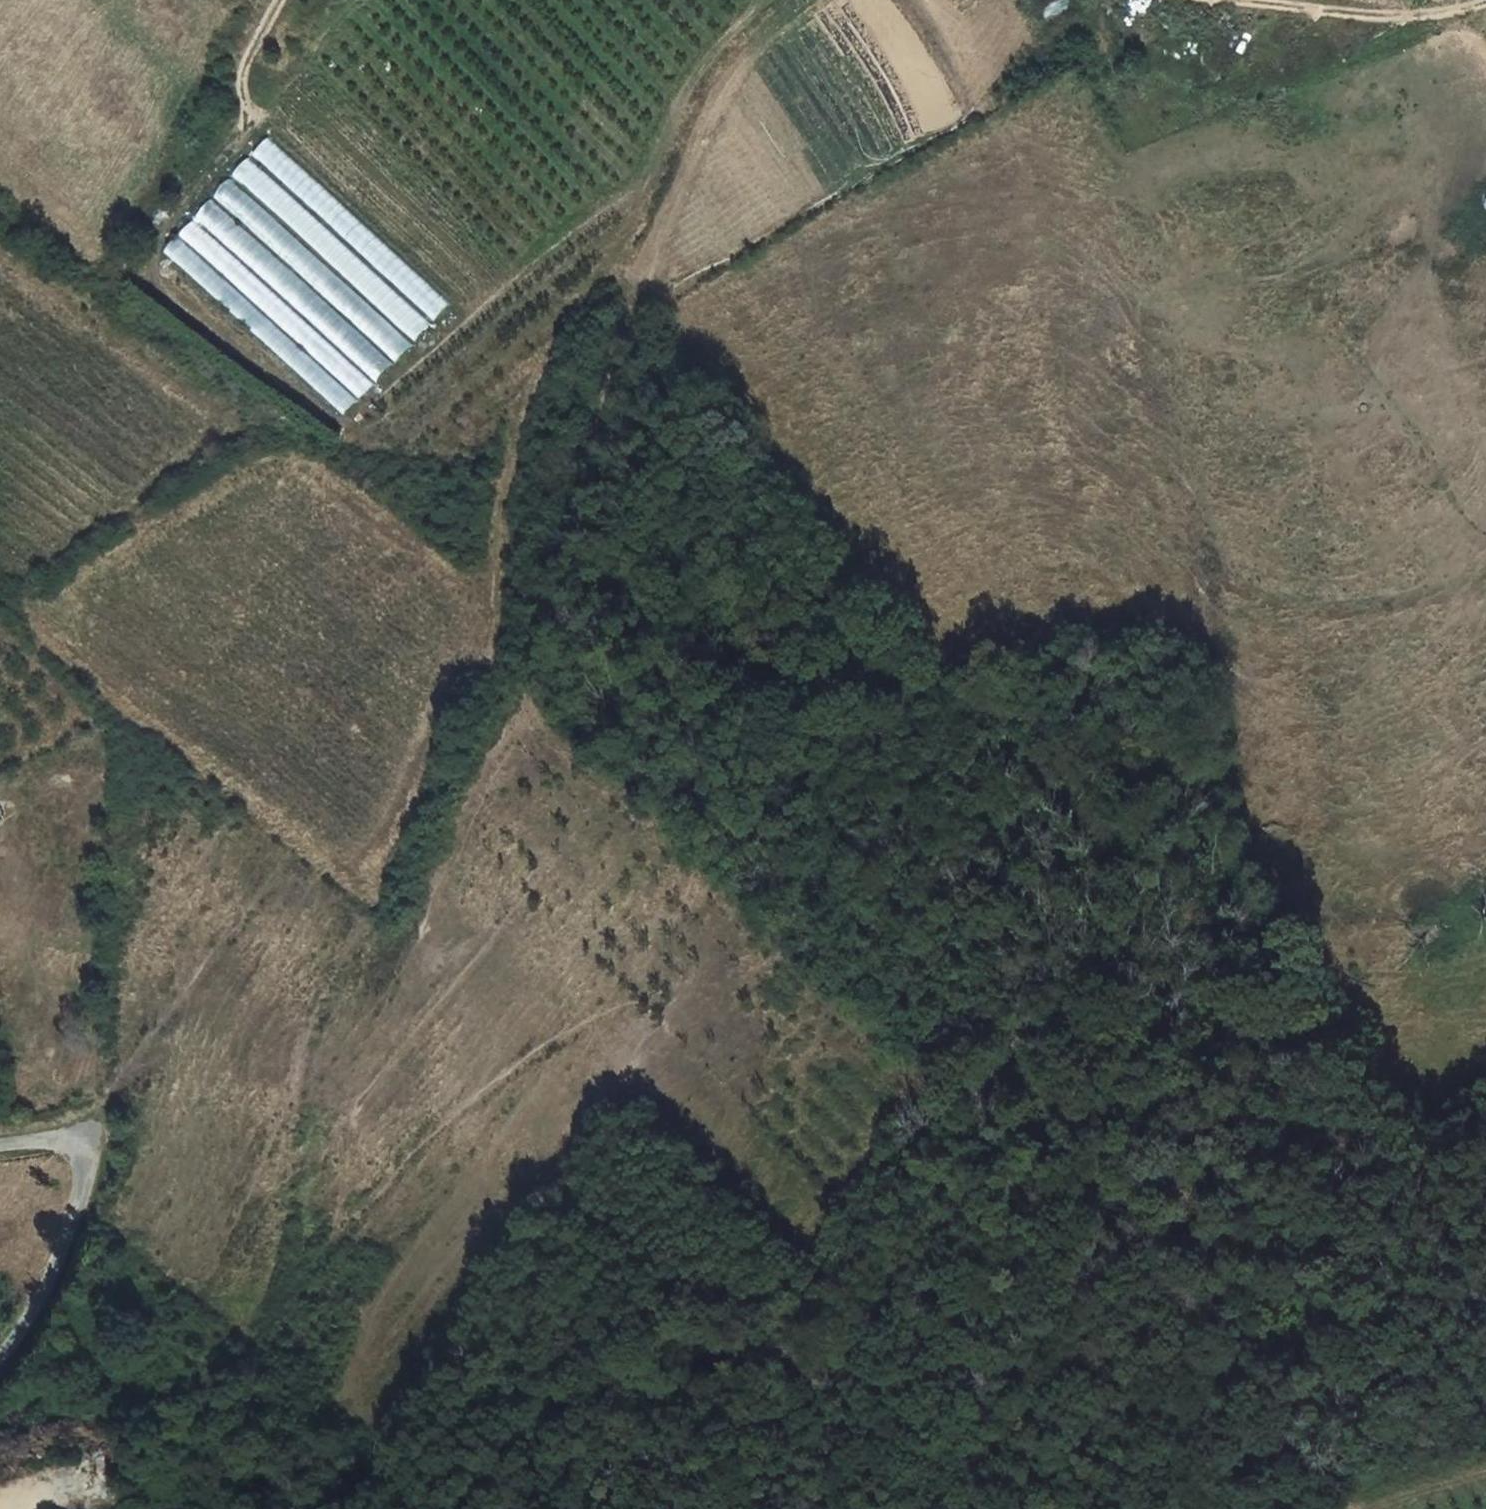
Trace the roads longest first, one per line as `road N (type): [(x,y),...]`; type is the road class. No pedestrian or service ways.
road 1 (track): [(385,881),(490,648),(500,537),(534,380),(636,230),(703,71),(770,0)]
road 2 (unclassified): [(0,1357),(52,1277),(87,1171),(72,1144),(0,1145)]
road 3 (track): [(251,125),(244,78),(283,0)]

